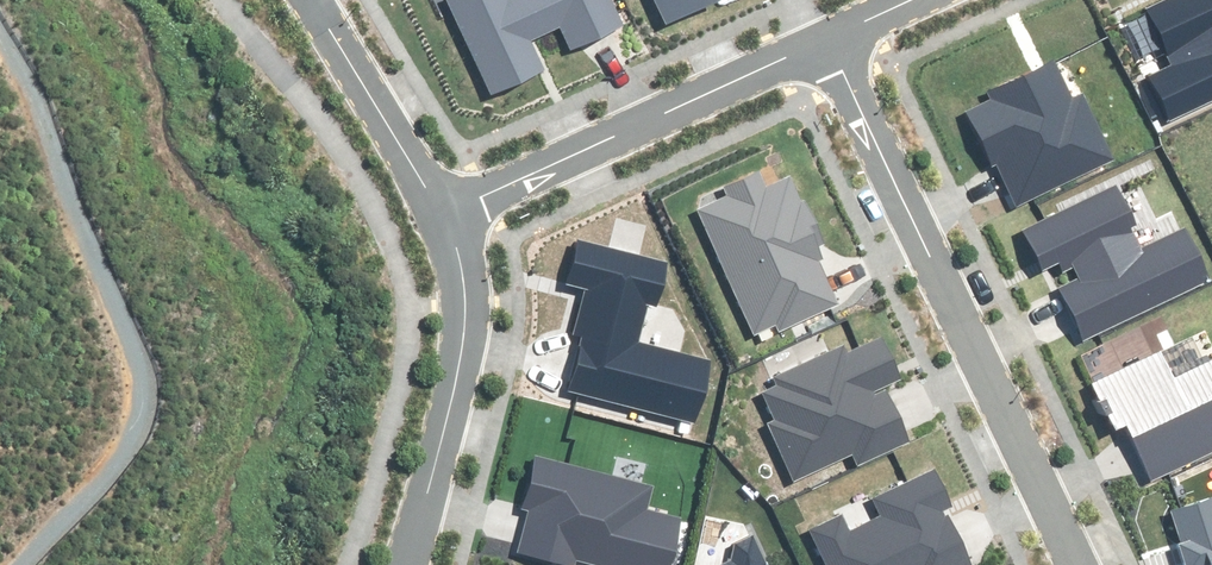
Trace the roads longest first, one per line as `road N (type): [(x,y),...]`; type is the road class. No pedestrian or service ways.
road 1 (residential): [(1074,564),(828,38)]
road 2 (residential): [(828,38),(441,212)]
road 3 (residential): [(406,564),(465,336),(462,259),(441,212)]
road 4 (residential): [(441,212),(313,0)]

